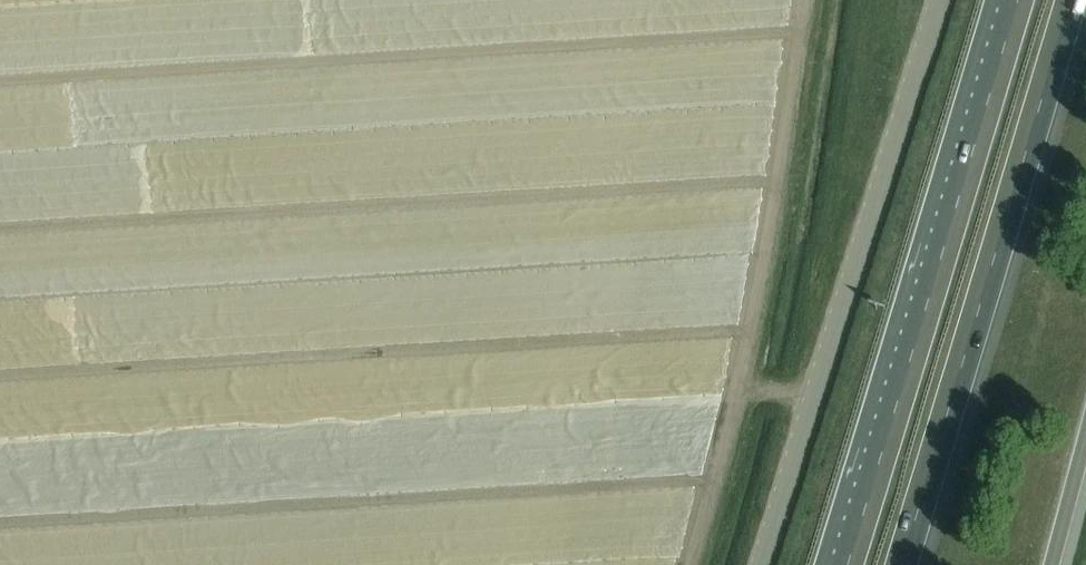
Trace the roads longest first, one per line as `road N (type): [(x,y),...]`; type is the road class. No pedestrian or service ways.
road 1 (unclassified): [(772,564),(834,392),(948,0)]
road 2 (motorway): [(1014,0),(845,564)]
road 3 (motorway): [(901,564),(1069,0)]
road 4 (motorway): [(1039,564),(1085,376)]

